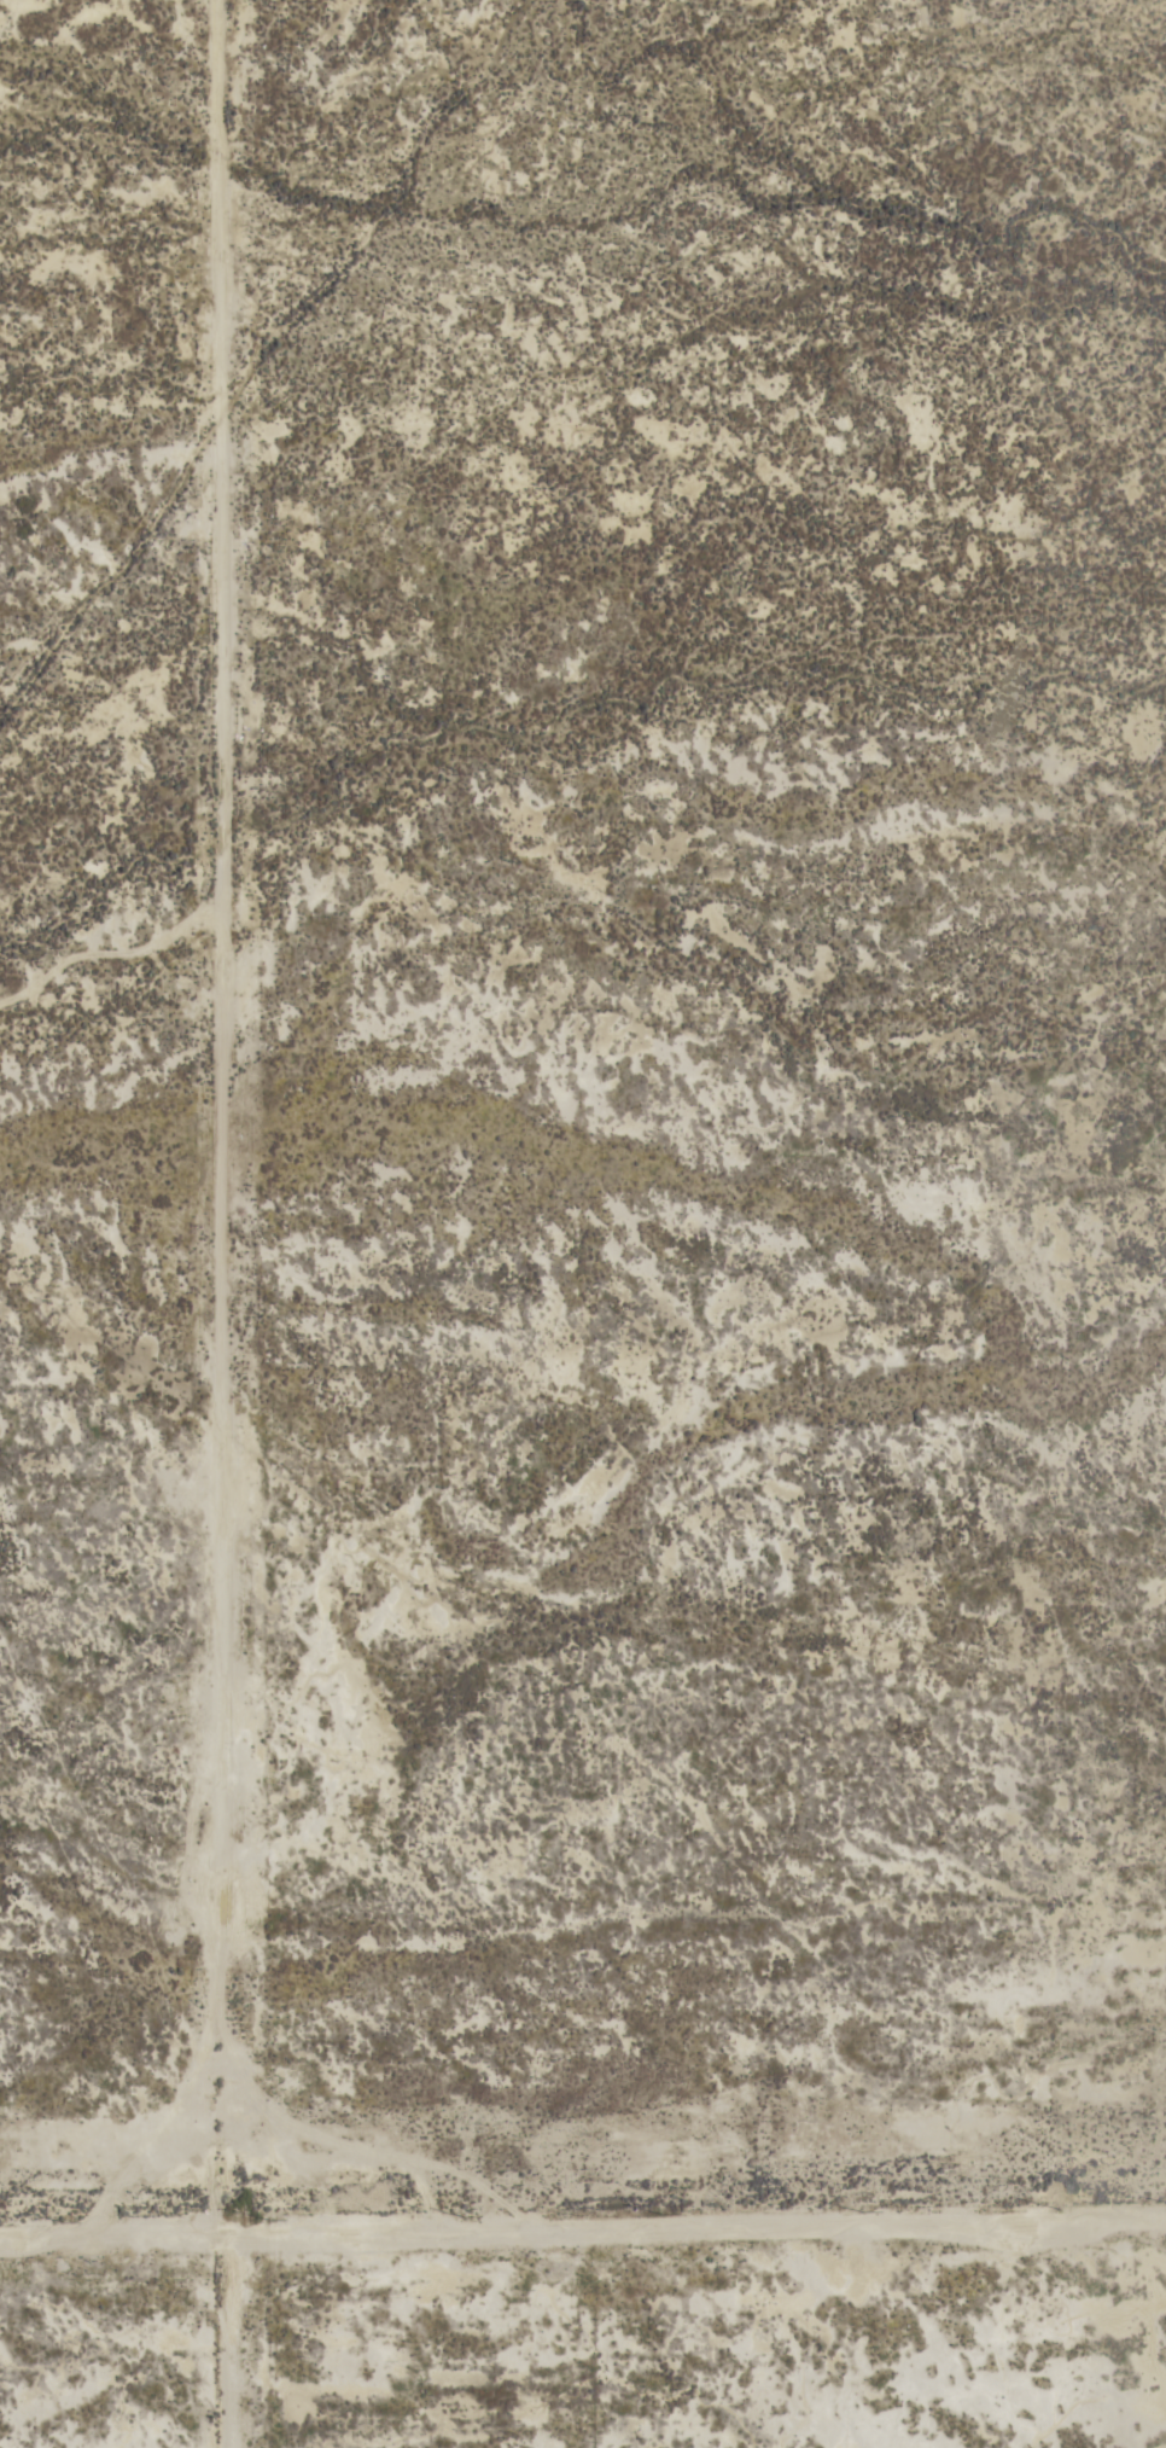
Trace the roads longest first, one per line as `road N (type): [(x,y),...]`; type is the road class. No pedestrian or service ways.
road 1 (track): [(229,2200),(222,0)]
road 2 (track): [(0,2205),(1165,2192)]
road 3 (residential): [(231,2447),(229,2200)]

